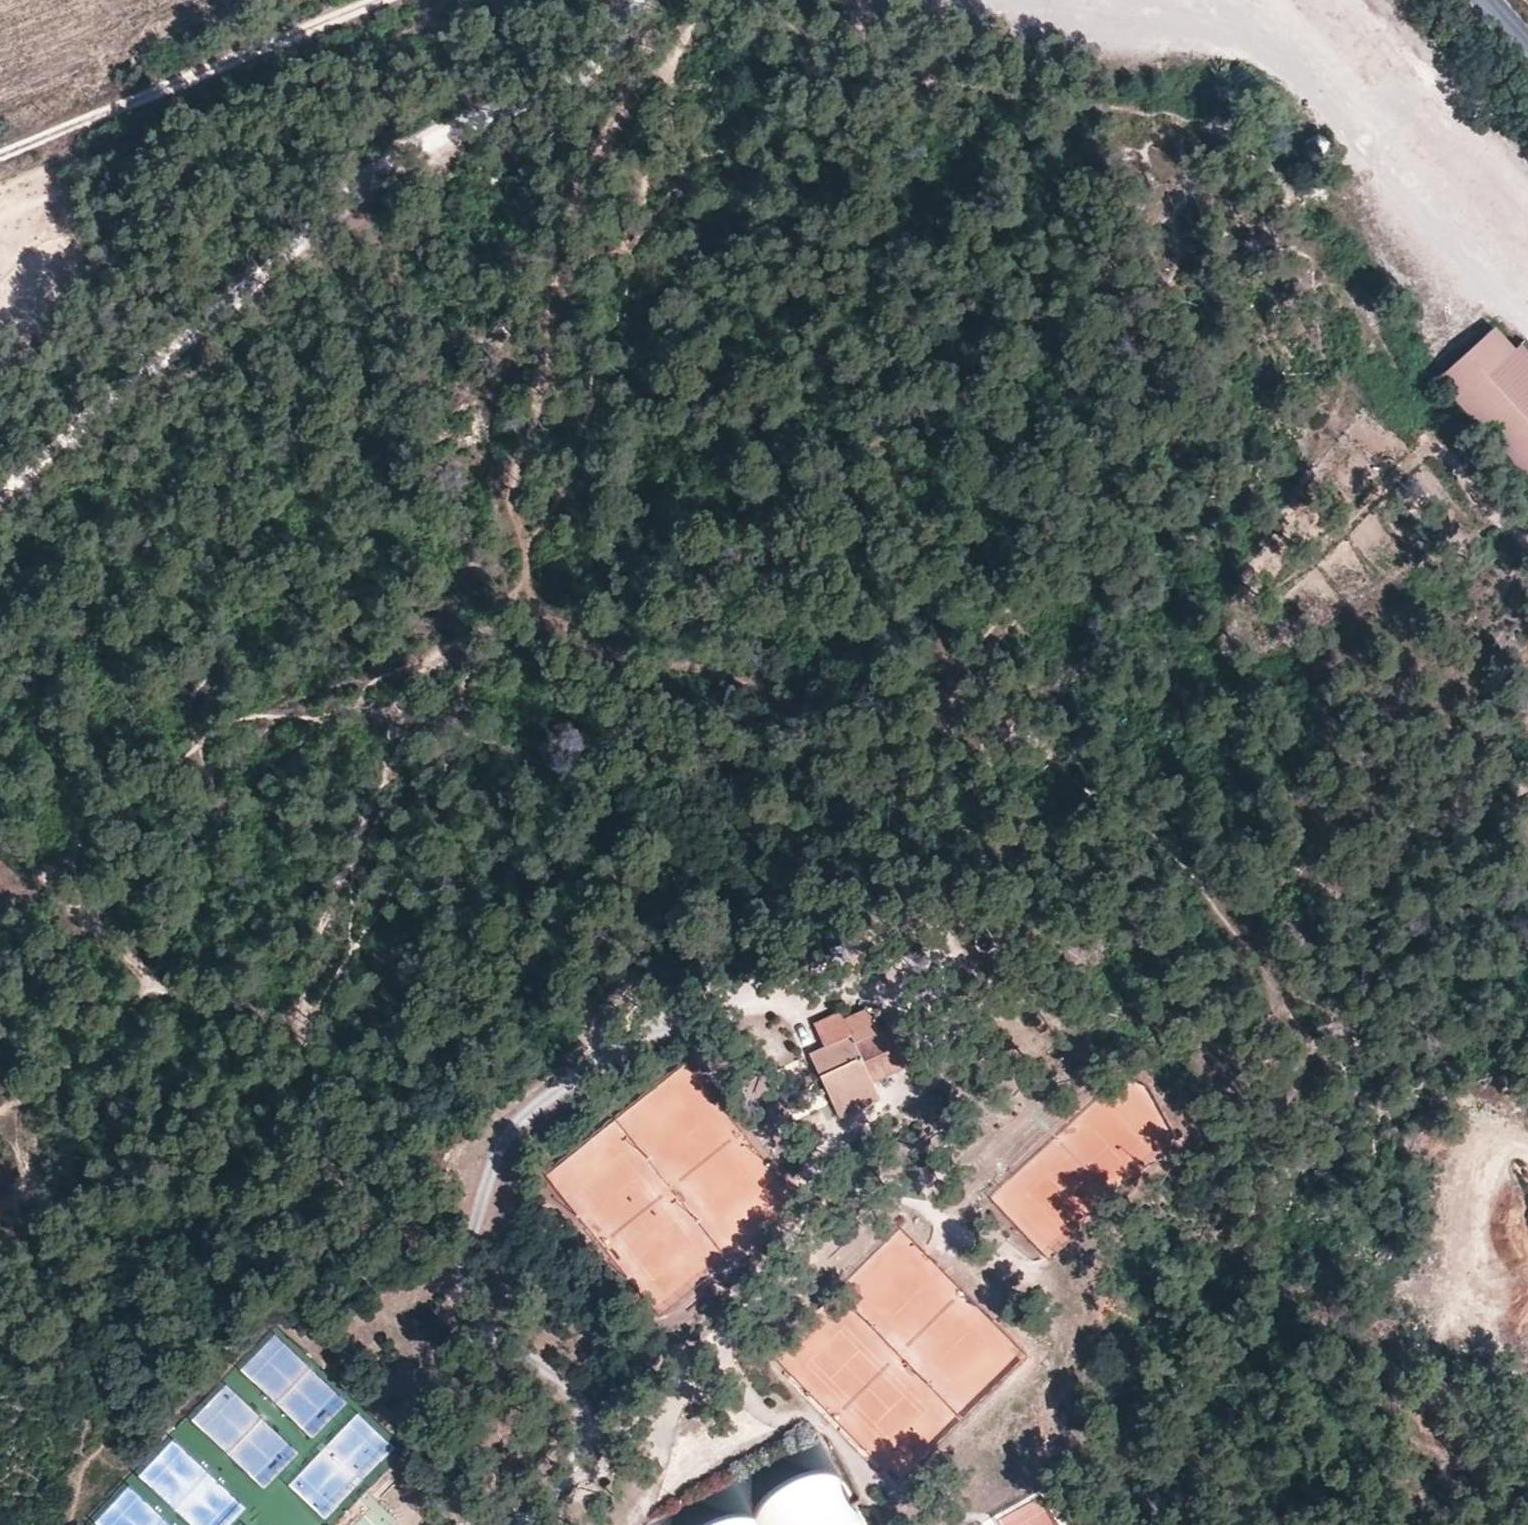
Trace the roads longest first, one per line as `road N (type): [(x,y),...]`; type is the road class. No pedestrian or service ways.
road 1 (track): [(543,1524),(587,1466),(589,1402),(566,1376),(497,1344),(473,1320),(461,1290),(466,1243),(497,1149),(533,1109),(650,1023),(697,1003),(863,966)]
road 2 (track): [(1087,0),(1272,62),(1385,165),(1501,296)]
road 3 (track): [(376,0),(0,155)]

